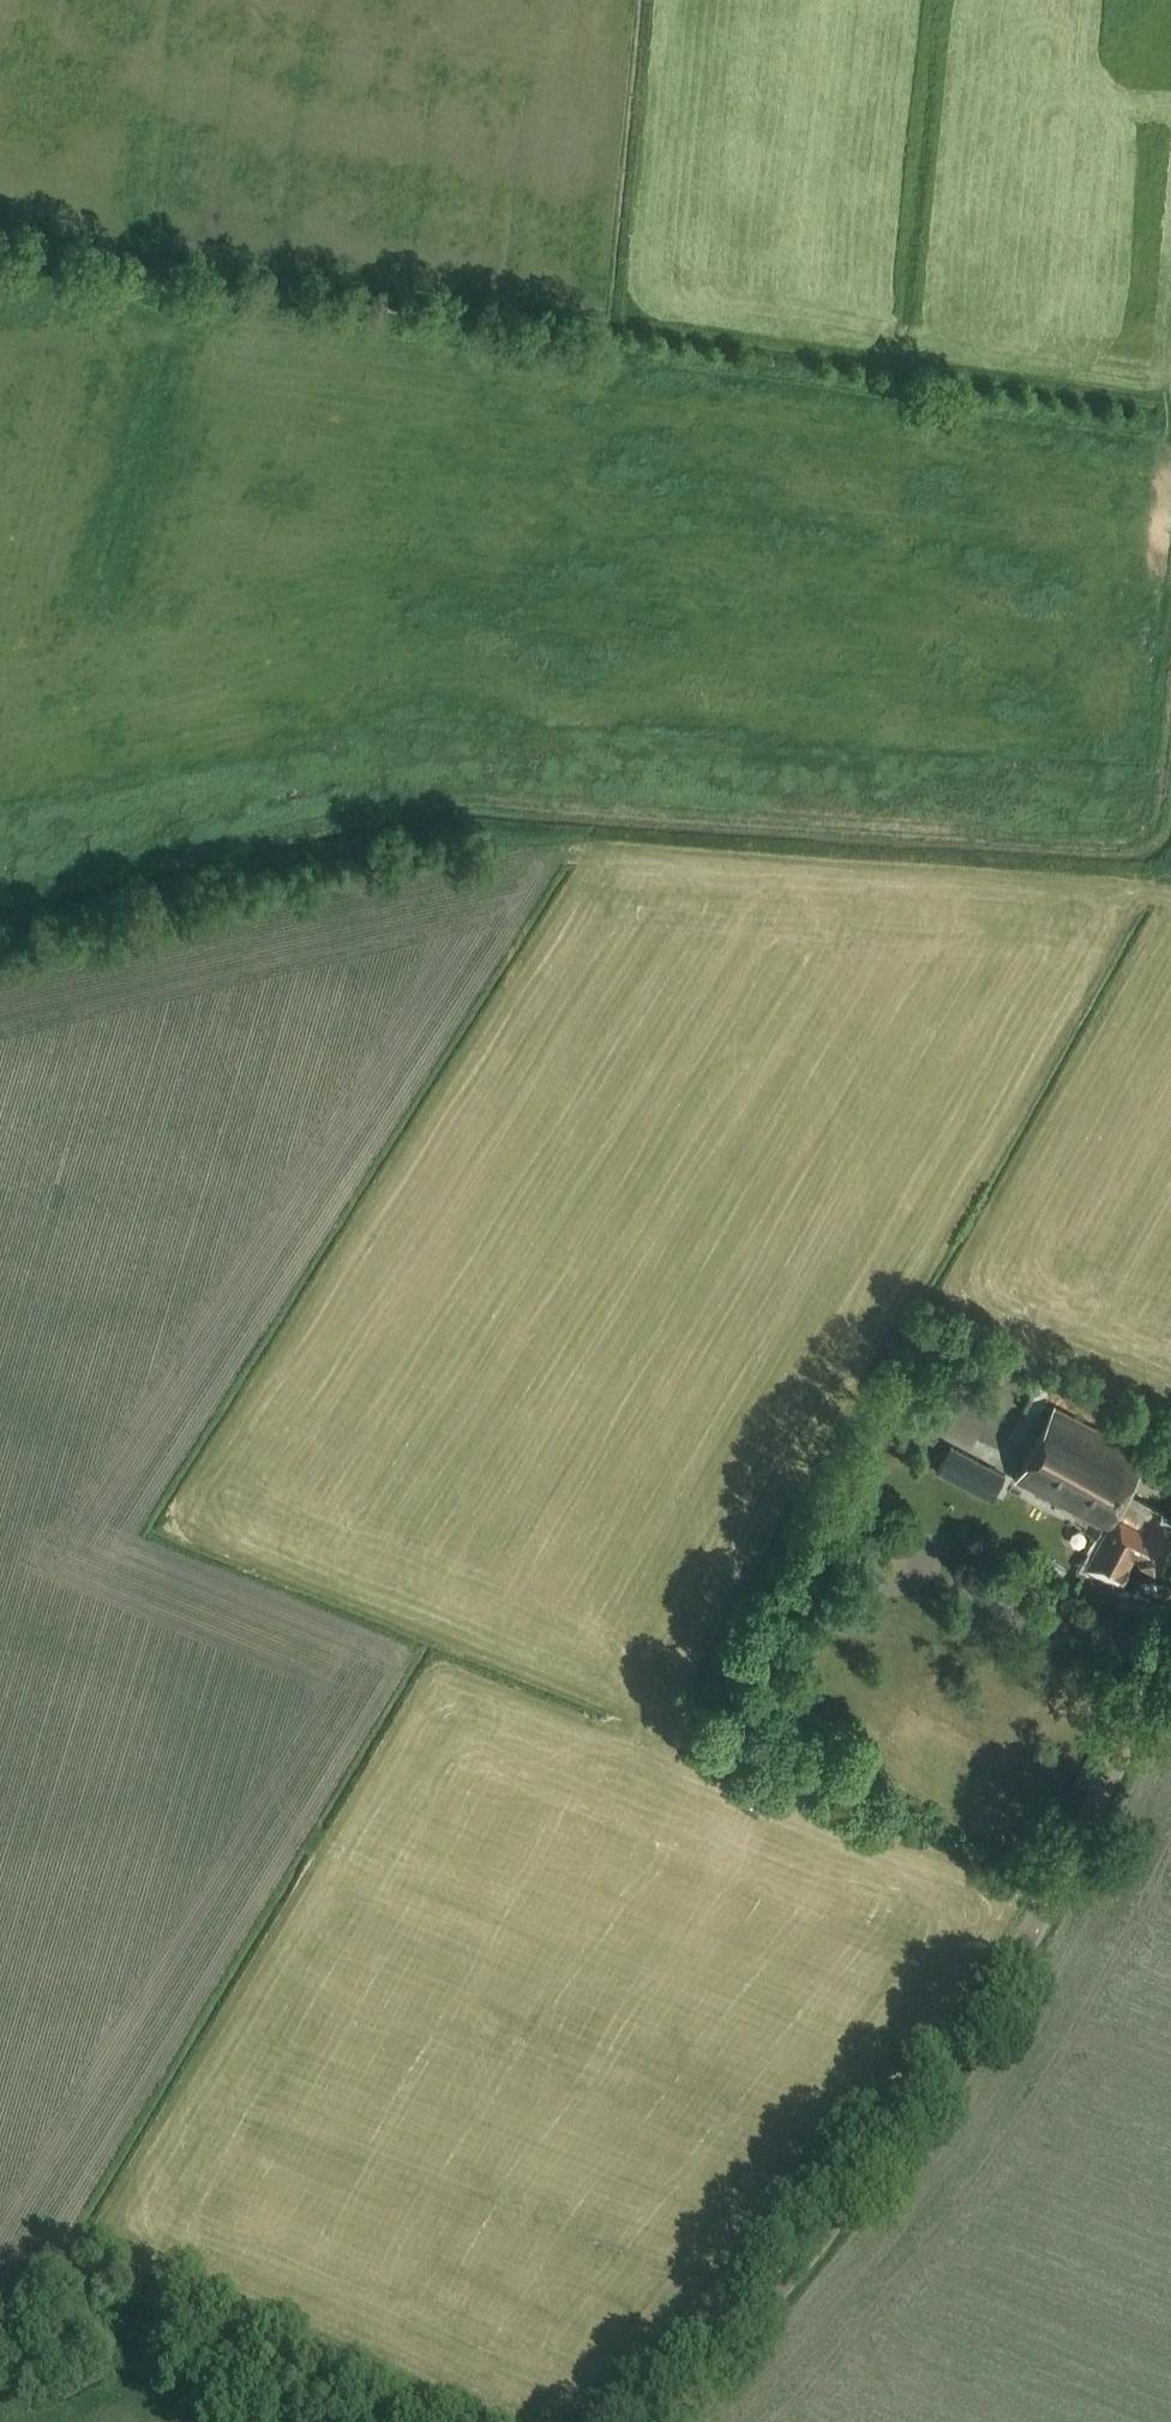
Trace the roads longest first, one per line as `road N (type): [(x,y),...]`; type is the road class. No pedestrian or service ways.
road 1 (track): [(1170,714),(1161,825),(1154,839),(1113,850),(497,807),(408,811),(0,888)]
road 2 (tertiary): [(1170,1660),(1008,1977),(929,2096),(847,2206),(662,2421)]

